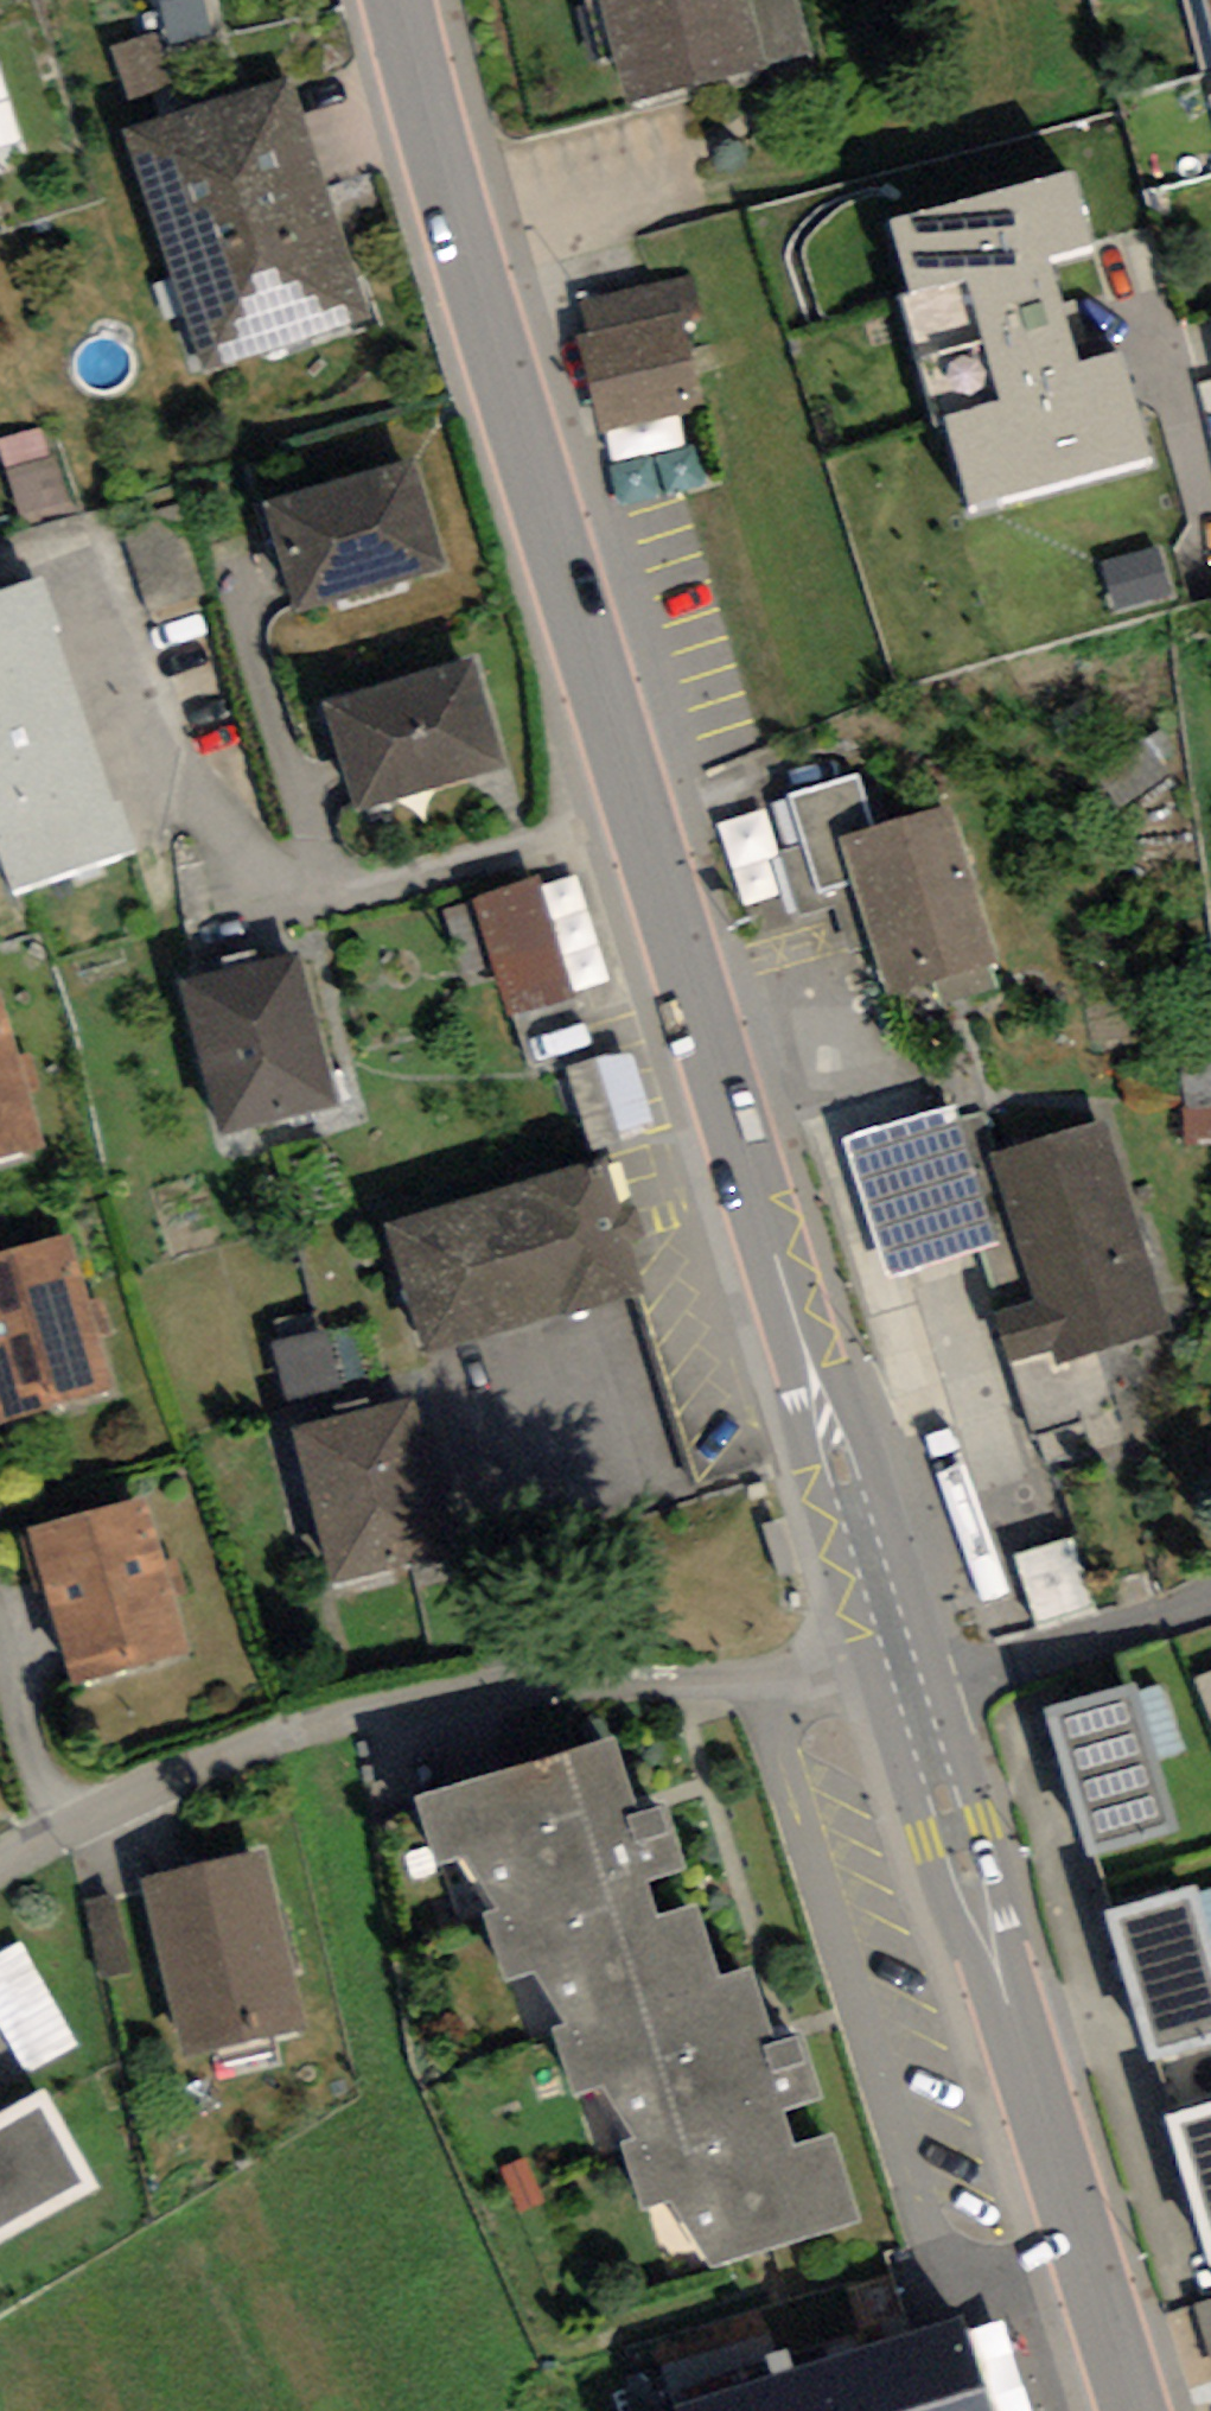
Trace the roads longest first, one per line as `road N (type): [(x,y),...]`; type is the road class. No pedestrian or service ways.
road 1 (primary): [(908,1690),(423,114),(398,0)]
road 2 (residential): [(908,1690),(569,1688),(420,1704),(267,1745),(57,1828),(0,1861)]
road 3 (primary): [(1131,2410),(908,1690)]
road 4 (residential): [(908,1690),(1210,1600)]

